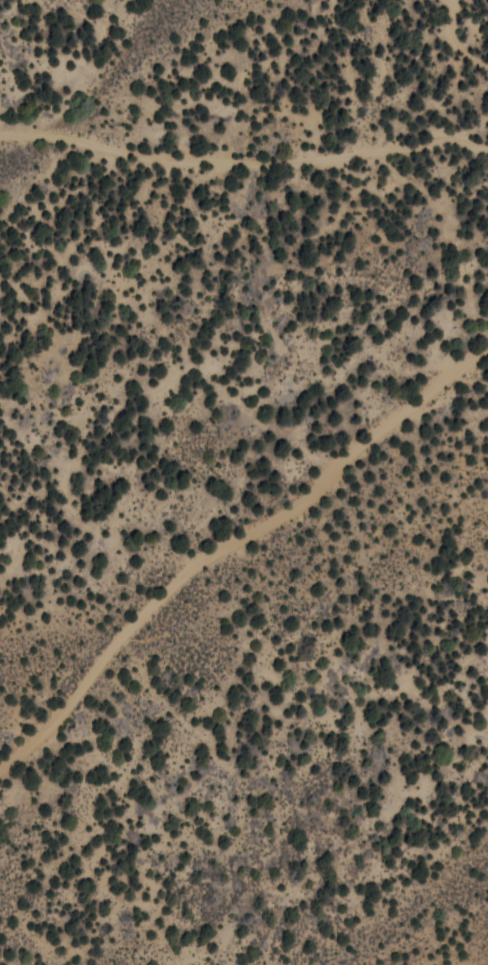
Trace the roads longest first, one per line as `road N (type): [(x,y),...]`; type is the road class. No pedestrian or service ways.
road 1 (residential): [(487,309),(271,472),(0,725)]
road 2 (track): [(487,542),(378,610),(8,964)]
road 3 (residential): [(487,168),(359,195),(95,394),(0,481)]

